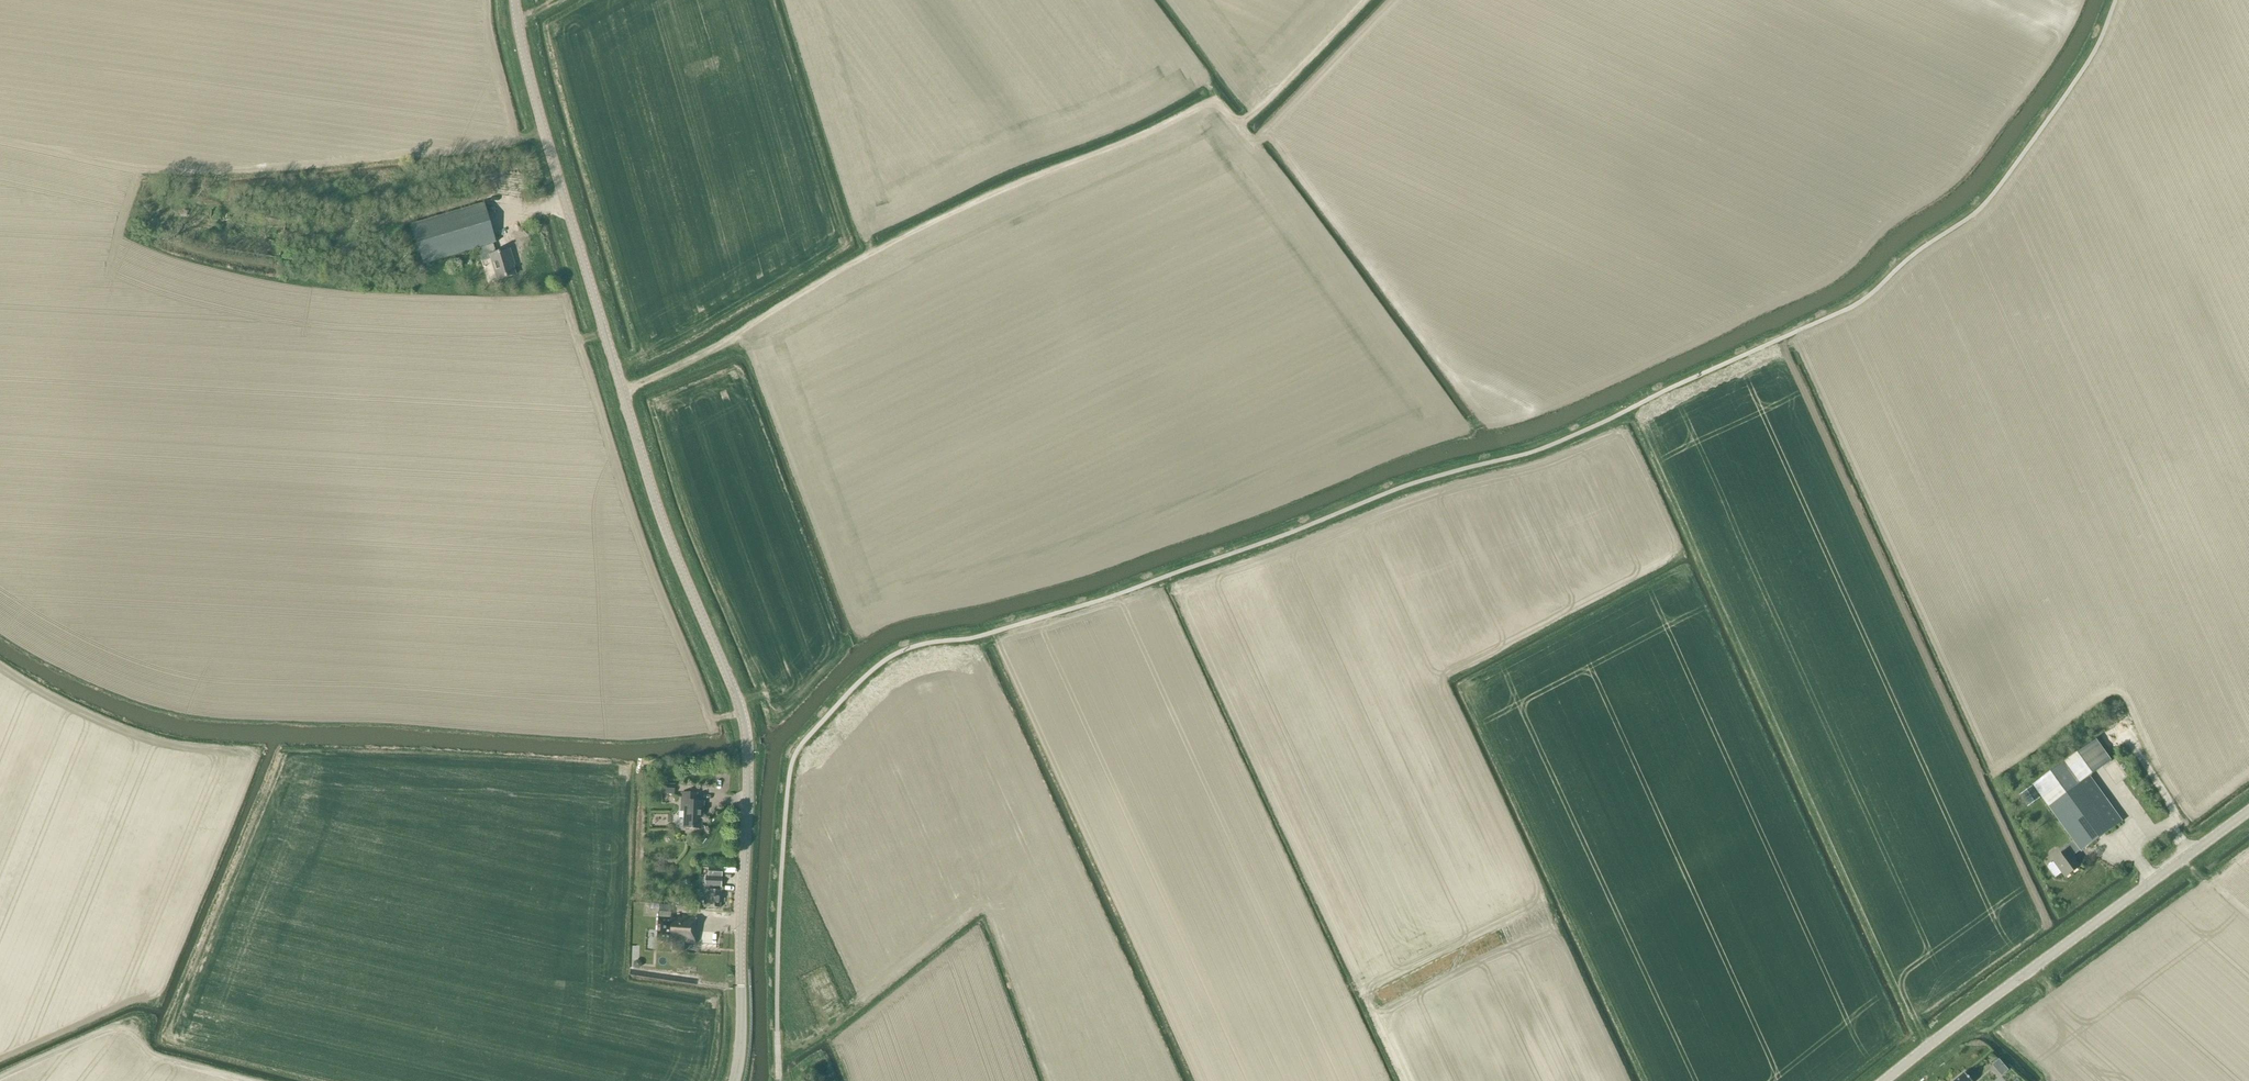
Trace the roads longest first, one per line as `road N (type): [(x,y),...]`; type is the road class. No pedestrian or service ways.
road 1 (tertiary): [(735,1080),(744,731),(657,509),(528,86),(516,0)]
road 2 (tertiary): [(1891,1080),(2248,814)]

